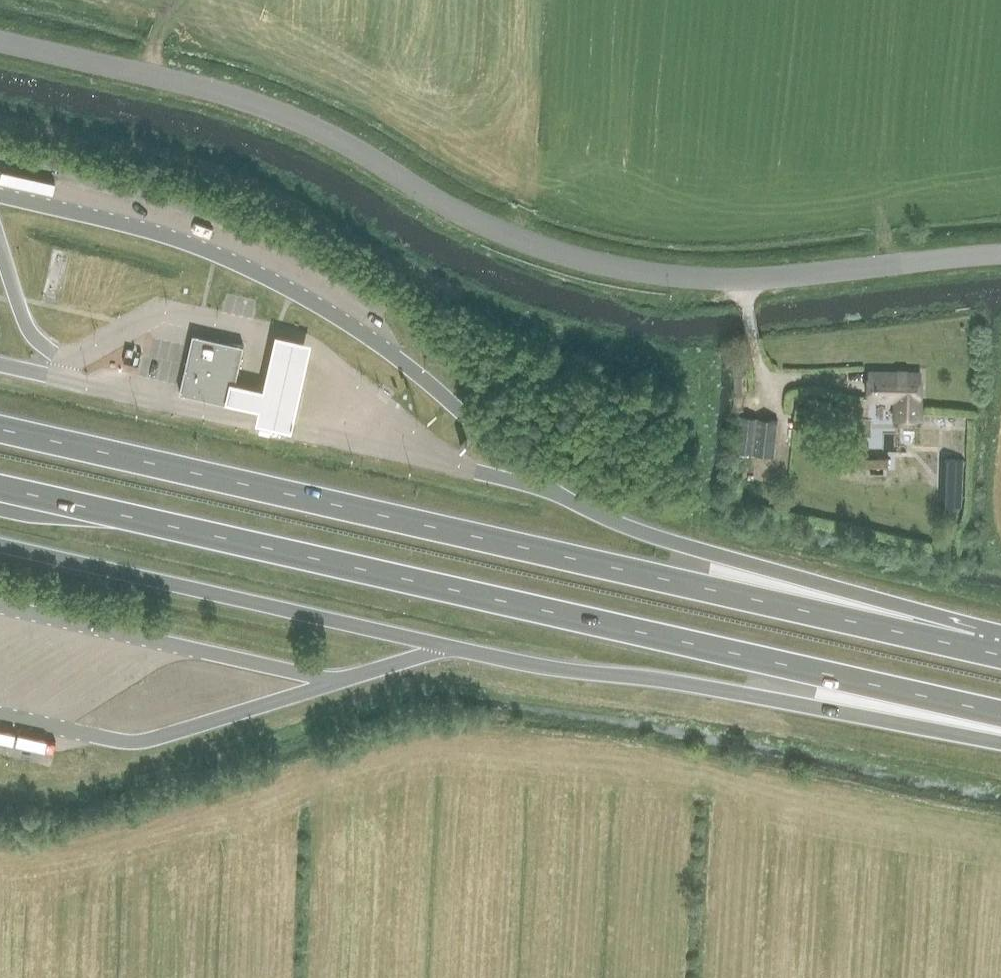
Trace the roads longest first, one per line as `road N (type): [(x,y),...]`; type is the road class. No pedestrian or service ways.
road 1 (tertiary): [(1000,254),(707,285),(601,273),(495,230),(390,165),(291,118),(0,42)]
road 2 (trunk): [(0,488),(1000,714)]
road 3 (trunk): [(974,648),(0,429)]
road 4 (trunk): [(448,648),(1000,731)]
road 5 (trunk): [(974,648),(638,533),(544,488)]

